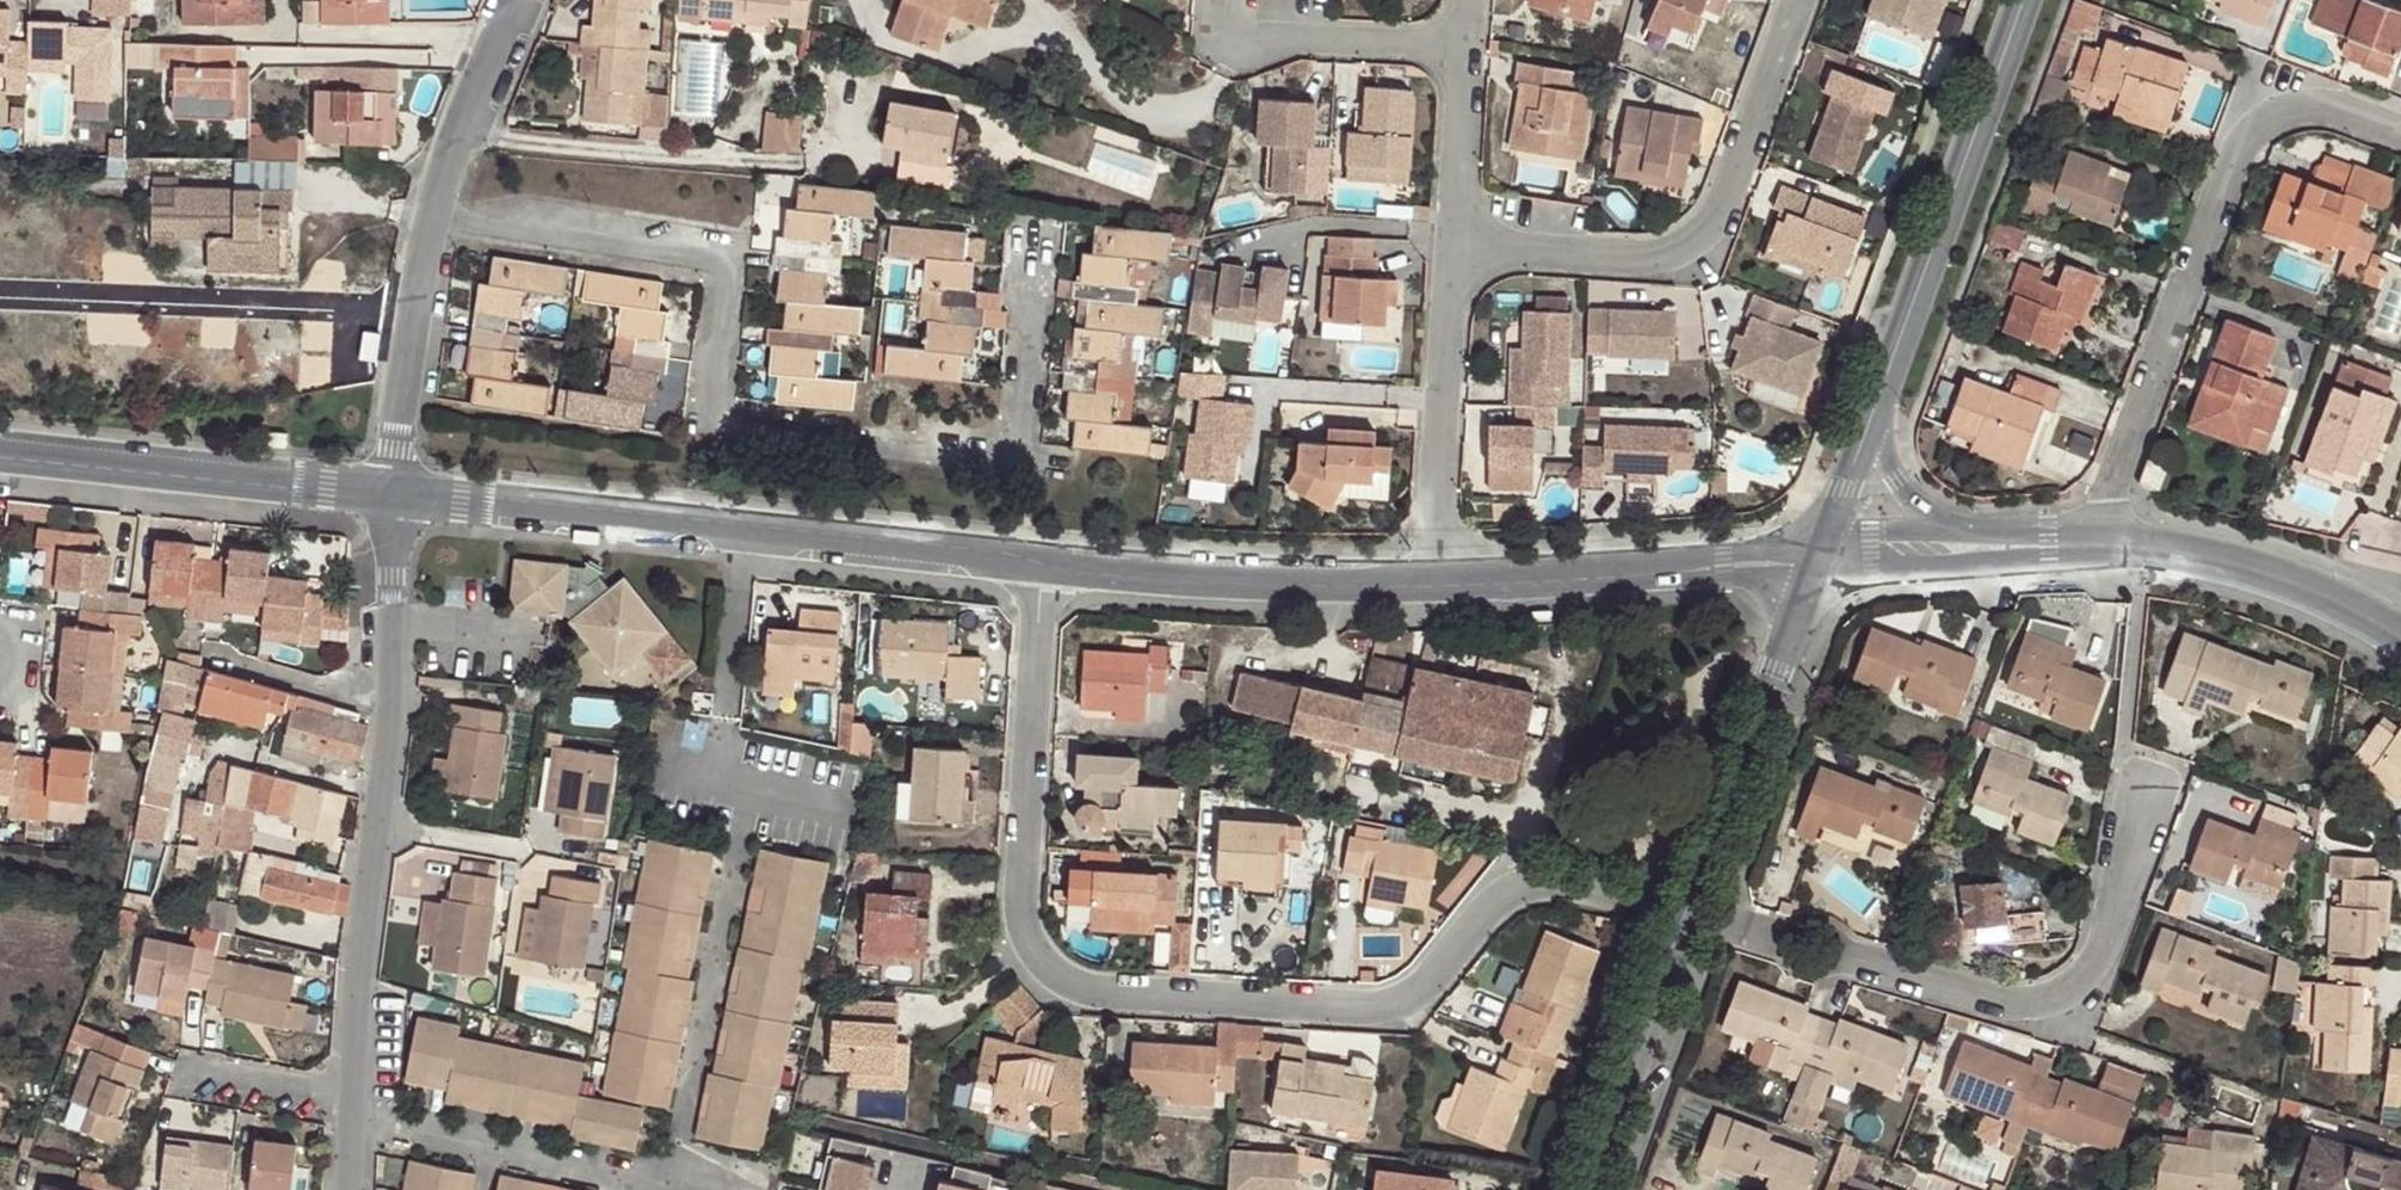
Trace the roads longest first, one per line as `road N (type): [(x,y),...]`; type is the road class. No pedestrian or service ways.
road 1 (residential): [(1048,567),(1021,918),(1035,963),(1092,993),(1364,1005),(1428,991),(1511,893),(1569,886),(1678,912)]
road 2 (residential): [(1026,268),(1005,452),(702,419),(719,269),(433,227)]
road 3 (secondary): [(396,493),(973,548),(1048,567)]
road 4 (residential): [(346,1103),(345,980),(379,716),(396,493)]
road 5 (residential): [(2111,546),(2107,493),(2237,137),(2285,102),(2400,133)]
road 6 (residential): [(1447,237),(1678,262),(1711,234),(1797,0)]
road 7 (residential): [(1855,961),(1999,1002),(2034,1005),(2067,993),(2102,952),(2177,757)]
road 8 (secondary): [(1871,417),(2017,0)]
road 9 (secondary): [(0,458),(315,492),(396,493)]
road 10 (secondary): [(1048,567),(1144,579),(1438,585)]
road 11 (secondary): [(1678,912),(1812,576)]
road 12 (residential): [(1438,585),(1447,237)]
road 13 (residential): [(677,1189),(411,1133),(346,1103)]
road 14 (secondary): [(2111,546),(2251,569),(2348,607),(2400,639)]
road 15 (secondary): [(1577,1189),(1678,912)]
road 16 (residential): [(396,493),(394,444),(433,227)]
road 17 (secondary): [(1812,576),(1955,568),(2051,547)]
road 18 (residential): [(433,227),(456,123),(508,0)]
road 19 (residential): [(1220,28),(1459,45)]
road 20 (secondary): [(1828,536),(1625,572)]
road 21 (residential): [(1447,237),(1459,45)]
road 22 (secondary): [(1438,585),(1625,572)]
road 23 (secondary): [(1625,572),(1812,576)]
road 24 (residential): [(171,1068),(346,1103)]
road 25 (secondary): [(1950,530),(1895,482),(1871,417)]
road 26 (secondary): [(1828,536),(1871,417)]
road 27 (secondary): [(1950,530),(1828,536)]

